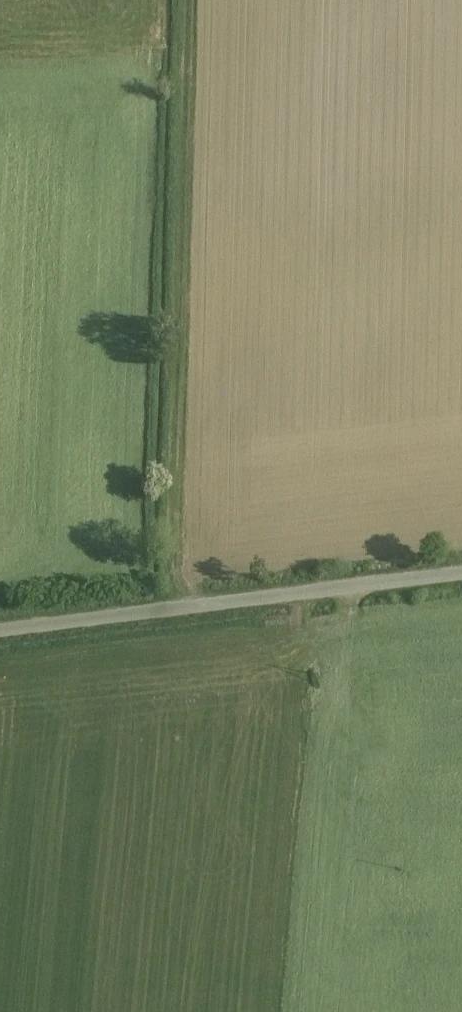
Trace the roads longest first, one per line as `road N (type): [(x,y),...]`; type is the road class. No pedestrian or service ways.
road 1 (unclassified): [(0,630),(461,570)]

